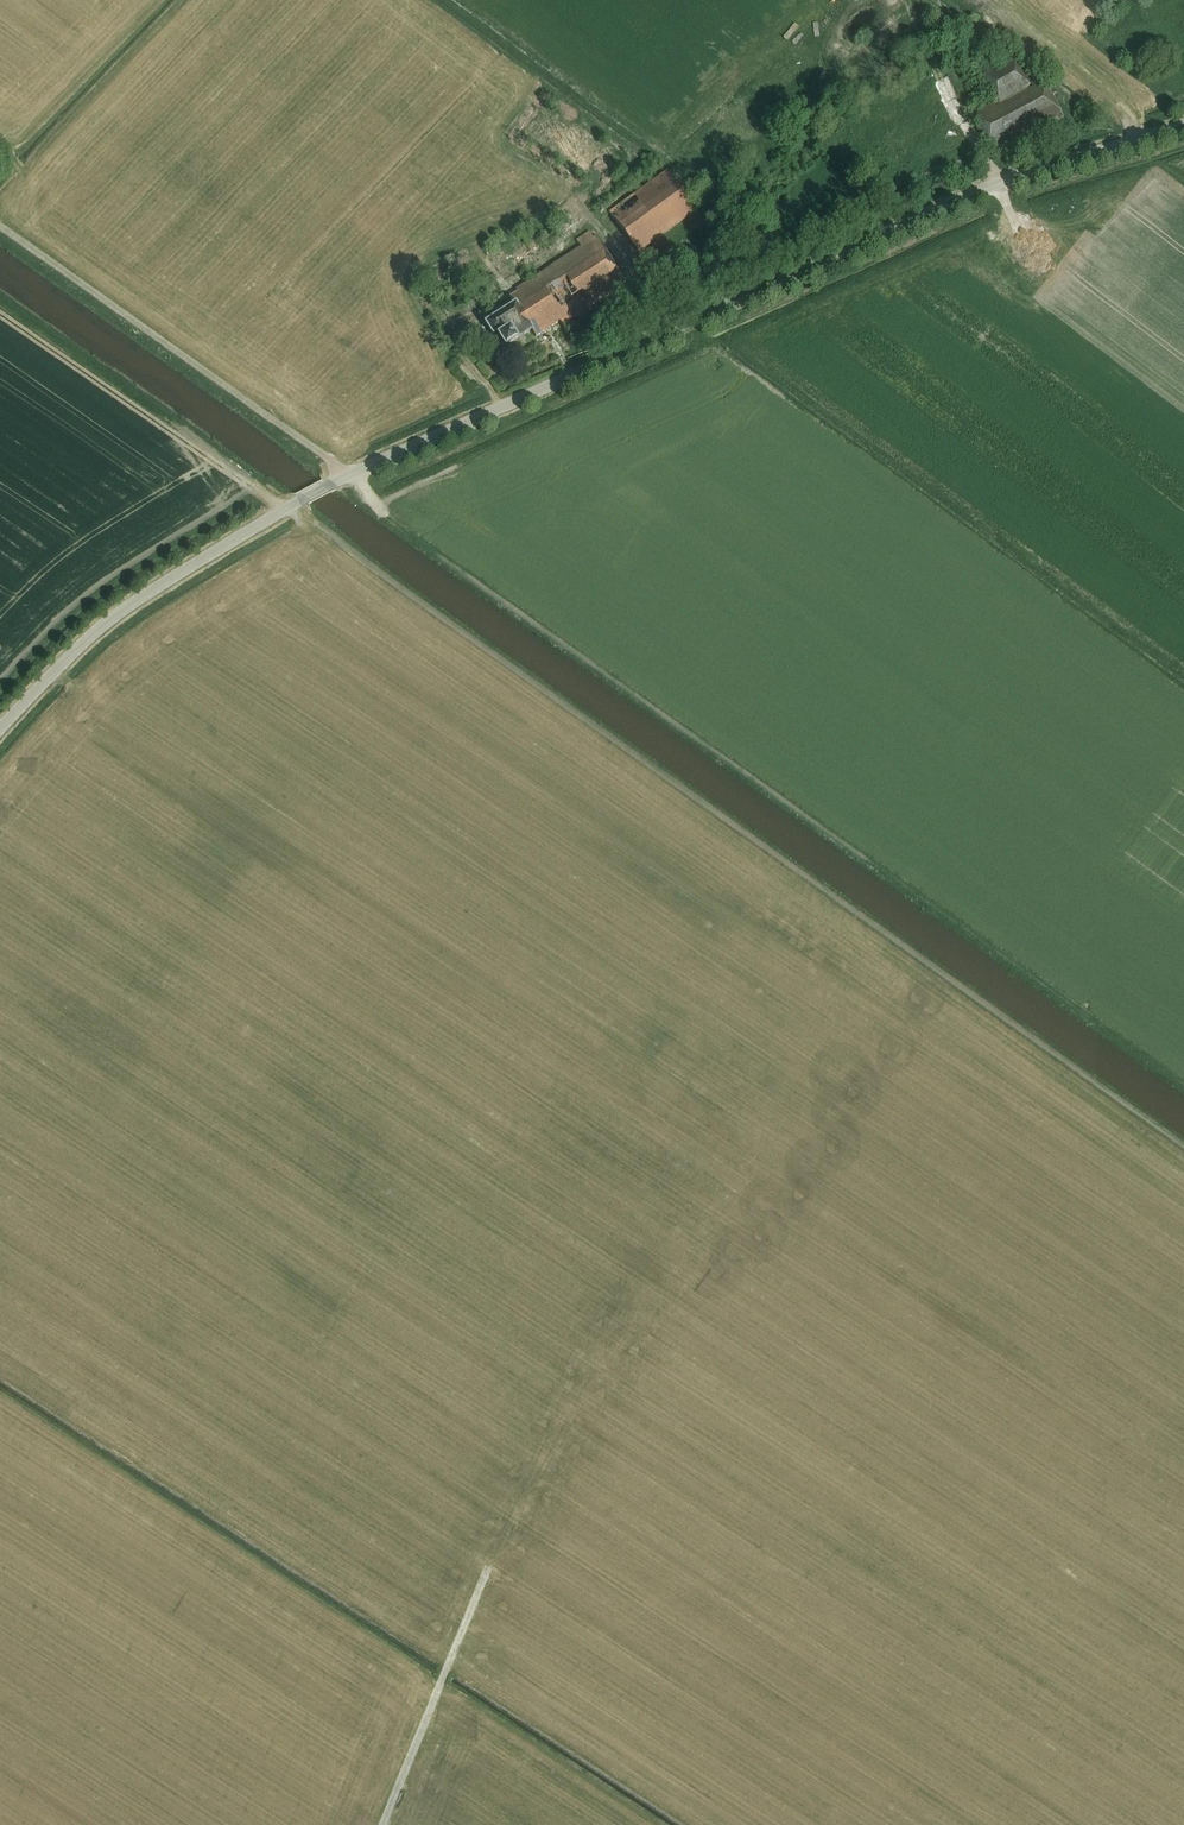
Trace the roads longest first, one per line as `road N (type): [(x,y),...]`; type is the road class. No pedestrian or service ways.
road 1 (tertiary): [(0,732),(102,626),(335,483),(999,184),(1183,124)]

